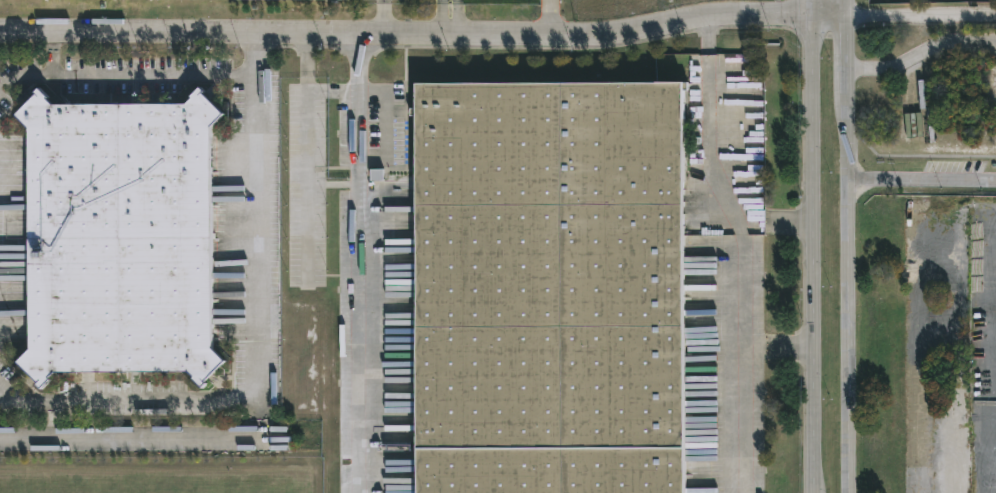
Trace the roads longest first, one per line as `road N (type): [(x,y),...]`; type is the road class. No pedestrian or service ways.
road 1 (residential): [(0,31),(583,42),(705,26),(851,23)]
road 2 (secondary): [(816,0),(808,492)]
road 3 (secondary): [(849,492),(851,0)]
road 4 (residential): [(0,432),(259,434)]

